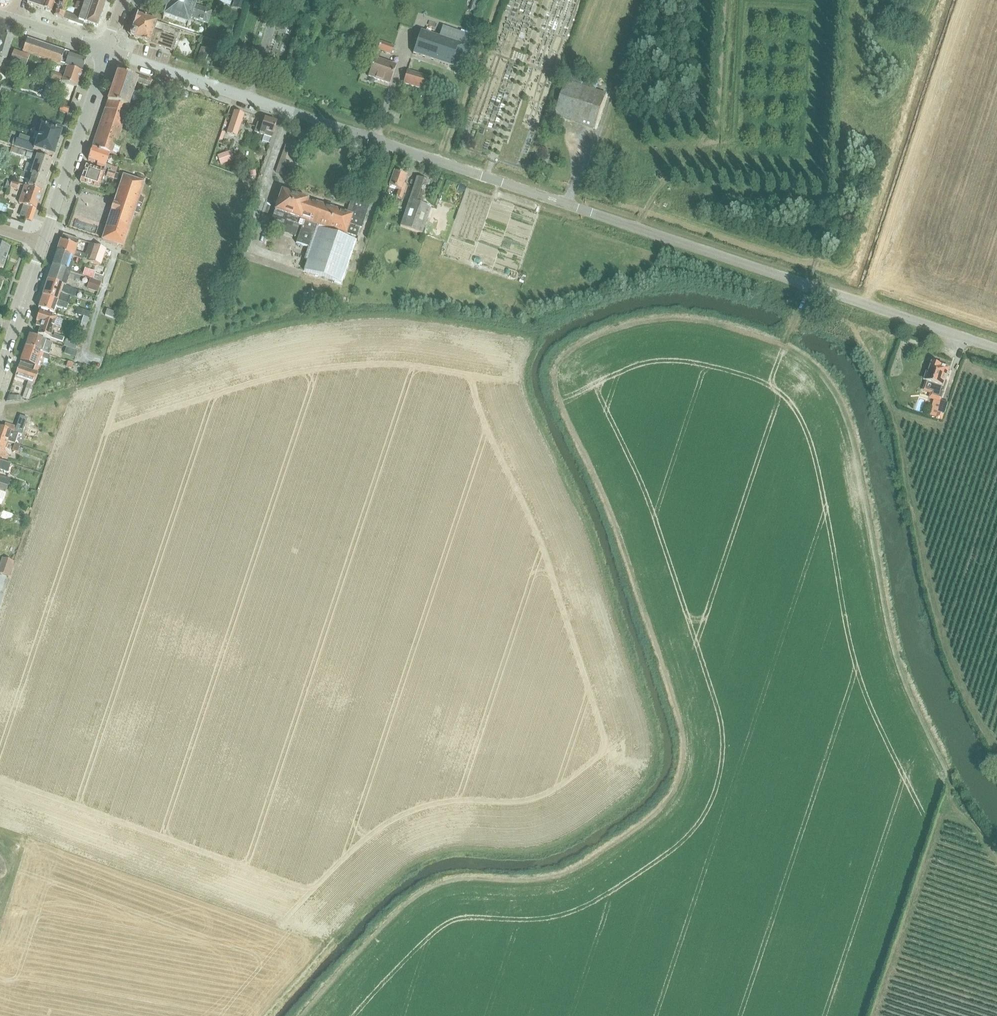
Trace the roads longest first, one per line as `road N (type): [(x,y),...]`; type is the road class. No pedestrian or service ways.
road 1 (residential): [(584,210),(107,49)]
road 2 (unclassified): [(996,348),(584,210)]
road 3 (secondary): [(43,244),(107,49)]
road 4 (secondary): [(0,373),(43,244)]

